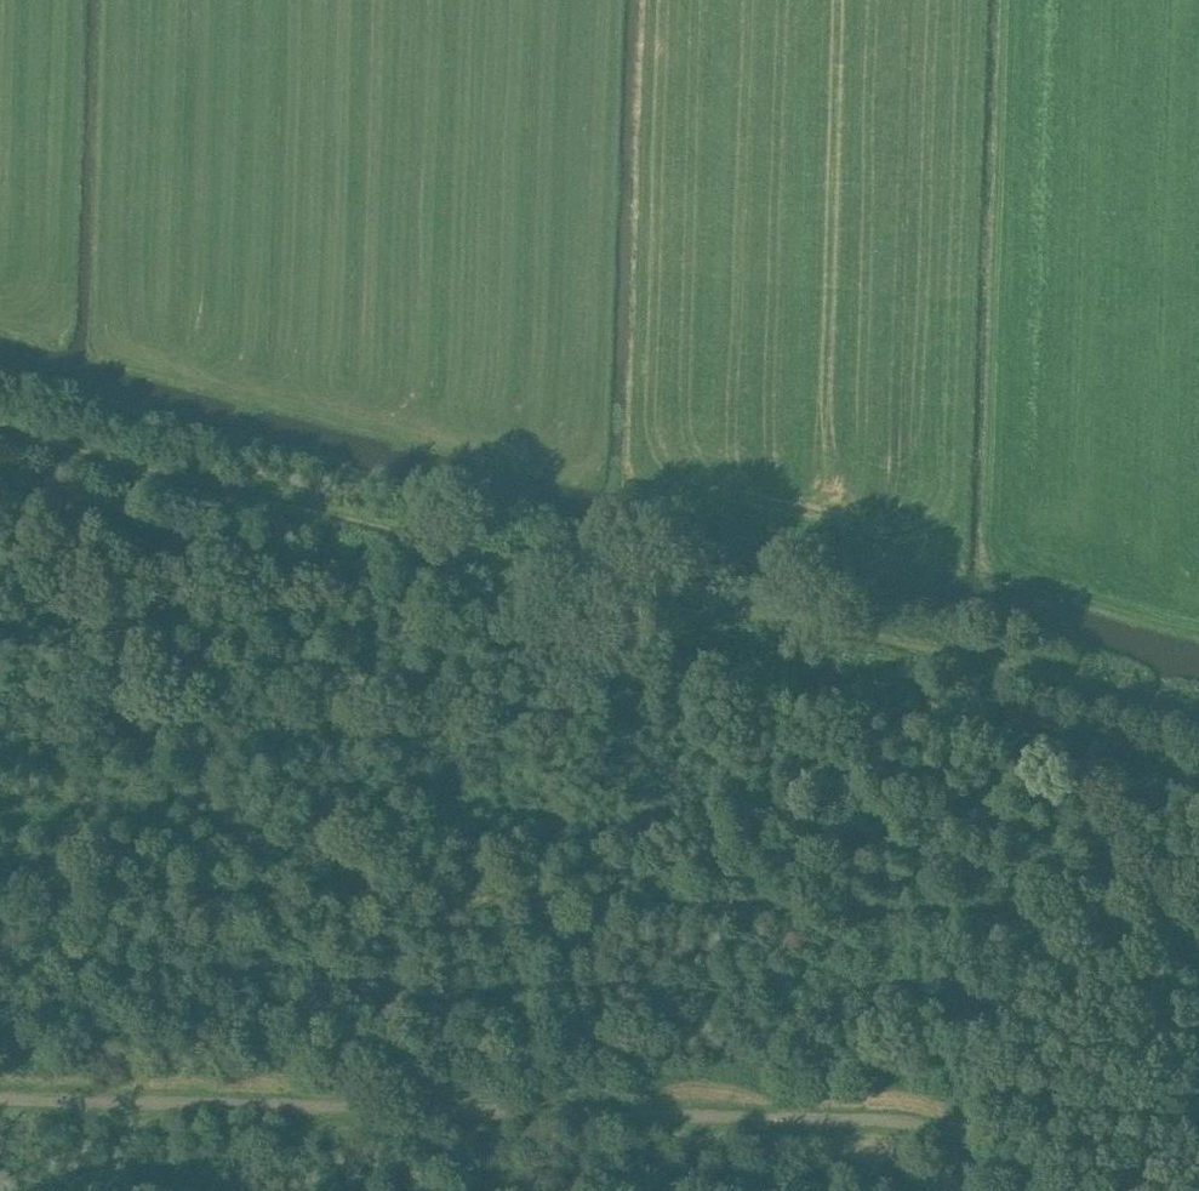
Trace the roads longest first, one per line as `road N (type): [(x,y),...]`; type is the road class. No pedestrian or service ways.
road 1 (track): [(0,1098),(868,1120),(924,1128),(948,1144),(978,1190)]

